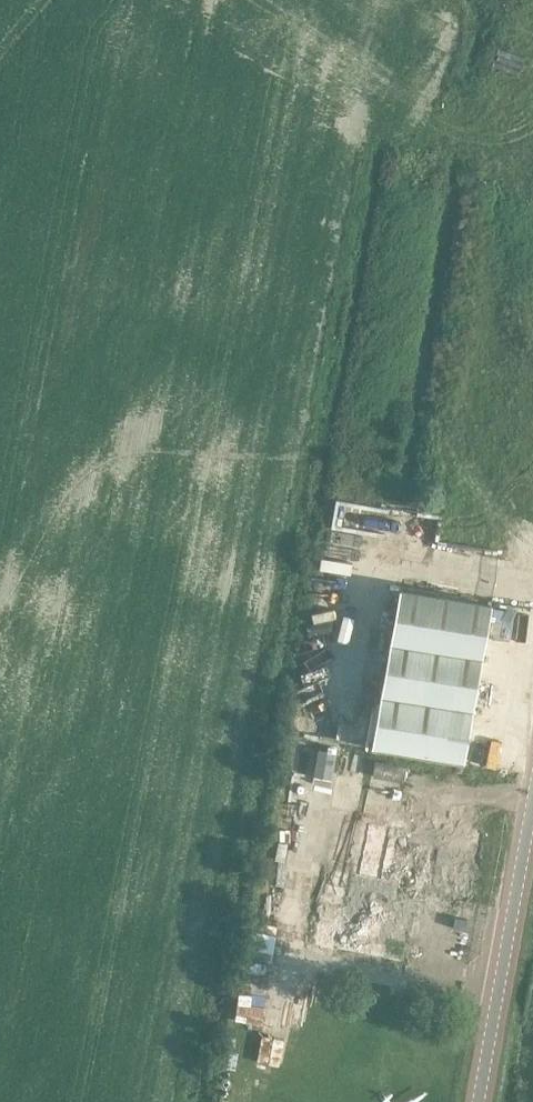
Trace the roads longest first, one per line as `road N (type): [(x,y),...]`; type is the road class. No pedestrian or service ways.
road 1 (tertiary): [(480,1101),(532,805)]

